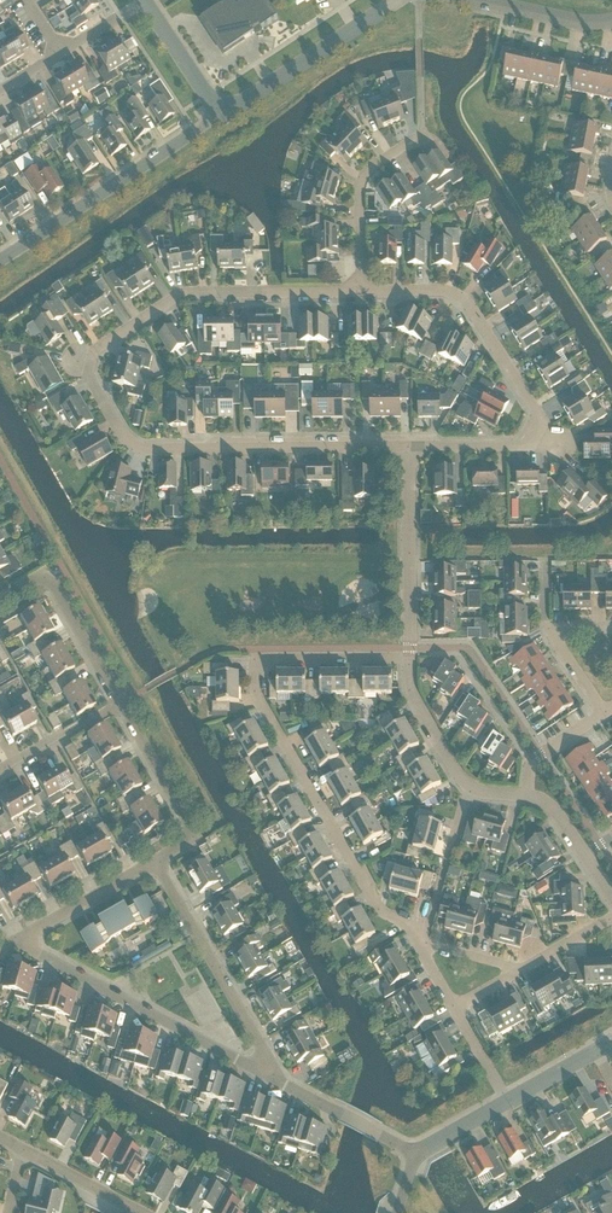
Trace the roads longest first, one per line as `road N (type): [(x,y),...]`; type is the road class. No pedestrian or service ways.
road 1 (residential): [(361,292),(186,294),(96,353),(90,378),(125,438),(151,450),(408,444)]
road 2 (residential): [(410,657),(257,659),(258,697),(382,912),(417,941)]
road 3 (residential): [(408,444),(543,441),(548,432),(462,300),(440,292),(361,292)]
road 4 (residential): [(272,1076),(18,940)]
road 5 (residential): [(0,262),(223,116)]
road 6 (residential): [(272,1076),(159,861)]
road 7 (residential): [(410,657),(408,444)]
road 8 (unclassified): [(223,116),(397,0)]
road 9 (residential): [(0,600),(47,574),(119,706)]
road 10 (residential): [(119,706),(194,839),(159,861)]
road 11 (residential): [(361,292),(360,184),(422,133)]
road 12 (residential): [(415,1153),(272,1076)]
road 13 (residential): [(159,861),(18,940)]
road 14 (residential): [(417,941),(468,788)]
road 15 (residential): [(468,788),(412,697),(410,657)]
road 16 (unclassified): [(223,116),(142,2)]
road 17 (residential): [(455,650),(530,765)]
road 18 (unclassified): [(476,0),(575,21),(611,21)]
road 19 (residential): [(0,773),(119,706)]
road 20 (residential): [(137,1212),(24,1153)]

